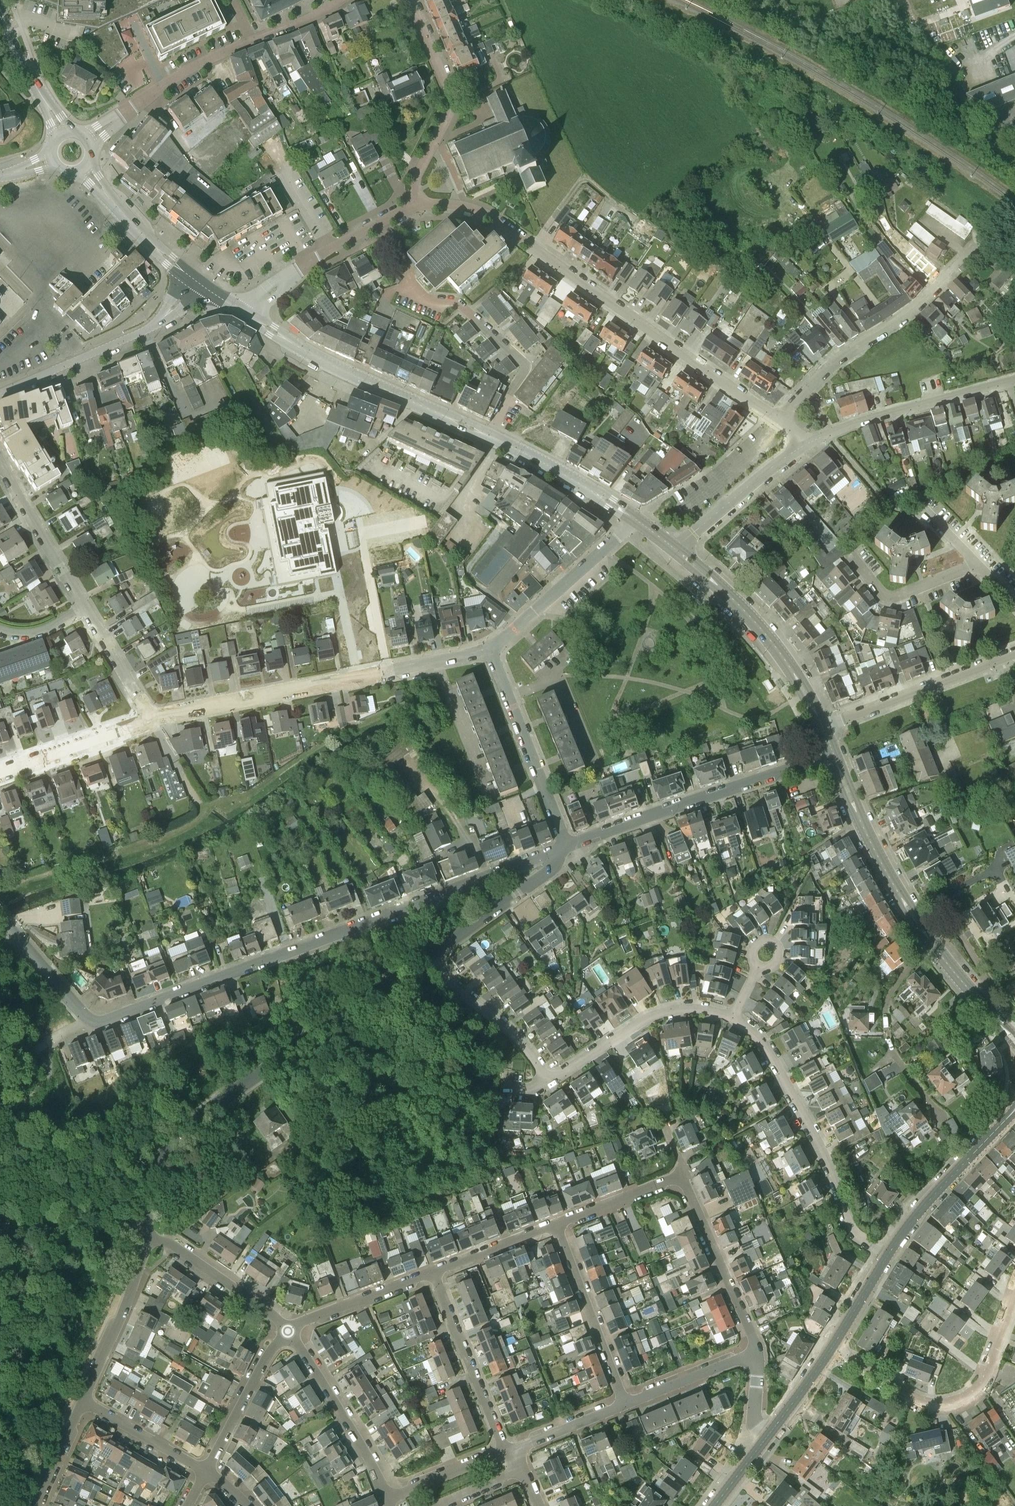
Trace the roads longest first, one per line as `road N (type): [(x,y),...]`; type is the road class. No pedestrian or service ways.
road 1 (residential): [(89,1019),(109,1020),(553,851)]
road 2 (residential): [(778,421),(484,214),(420,206)]
road 3 (residential): [(145,1235),(154,1172),(194,1121),(429,954)]
road 4 (residential): [(488,648),(145,715)]
road 5 (residential): [(383,221),(417,294),(456,303),(523,364),(490,437)]
road 6 (residential): [(88,141),(200,63),(341,0)]
road 7 (residential): [(888,1255),(851,1227),(831,1168),(769,1051),(732,1018)]
road 8 (residential): [(568,846),(833,753)]
road 9 (tertiary): [(490,437),(338,368),(246,315)]
road 10 (residential): [(778,421),(834,363),(909,315),(977,245)]
road 11 (residential): [(832,1347),(916,1400),(952,1403),(982,1381),(1014,1301)]
road 12 (tertiary): [(823,727),(763,632),(676,549)]
road 13 (residential): [(420,206),(417,176),(452,103),(409,0)]
road 14 (tertiary): [(932,945),(861,826),(833,753)]
road 15 (residential): [(807,444),(1014,380)]
road 16 (residential): [(568,846),(488,648)]
road 17 (residential): [(732,1018),(697,1009),(660,1013),(547,1082)]
road 18 (residential): [(823,727),(1014,653)]
road 19 (residential): [(941,1116),(894,1054),(885,1021),(892,990),(932,945)]
road 20 (residential): [(388,1500),(287,1330)]
road 21 (residential): [(488,648),(634,518)]
road 22 (tertiary): [(888,1255),(1014,1106)]
road 23 (residential): [(509,1452),(434,1273)]
road 24 (residential): [(629,1404),(558,1224)]
road 25 (residential): [(756,1352),(682,1179)]
road 26 (residential): [(80,1401),(132,1286),(145,1235)]
road 27 (residential): [(547,1082),(517,1039),(429,954)]
road 28 (residential): [(0,393),(157,324)]
road 29 (residential): [(287,1330),(145,1235)]
road 30 (residential): [(676,549),(807,444)]
road 31 (residential): [(83,607),(0,462)]
road 32 (residential): [(429,954),(546,874),(553,851)]
road 33 (tertiary): [(634,518),(490,437)]
road 34 (residential): [(204,1470),(266,1354),(287,1330)]
road 35 (residential): [(0,774),(134,726),(145,715)]
road 36 (residential): [(287,1330),(434,1273)]
road 37 (residential): [(977,565),(888,597),(849,555)]
road 38 (tertiary): [(188,274),(84,168)]
road 39 (residential): [(204,1470),(80,1401)]
road 40 (tertiary): [(63,134),(0,8)]
road 41 (residential): [(629,1404),(756,1352)]
road 42 (residential): [(89,1019),(0,918)]
road 43 (residential): [(434,1273),(558,1224)]
road 44 (residential): [(558,1224),(682,1179)]
road 45 (residential): [(388,1500),(509,1452)]
road 46 (residential): [(509,1452),(629,1404)]
road 47 (tertiary): [(1014,1041),(932,945)]
road 48 (residential): [(145,715),(83,607)]

